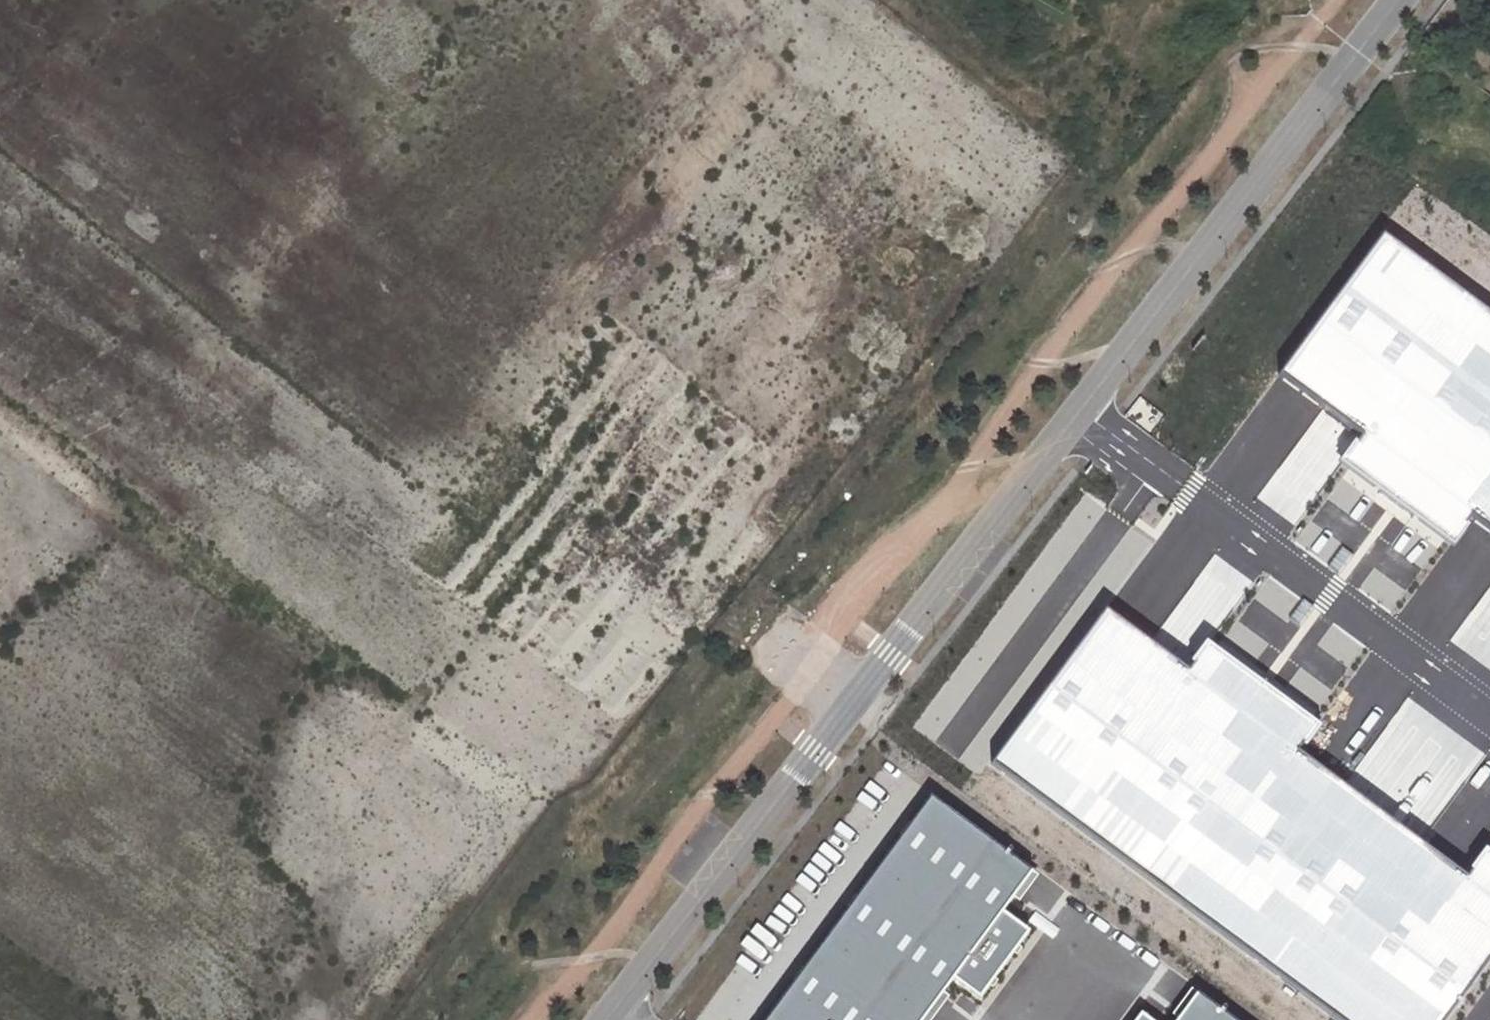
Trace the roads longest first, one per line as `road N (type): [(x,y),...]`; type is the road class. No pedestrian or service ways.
road 1 (unclassified): [(606,1019),(1394,0)]

